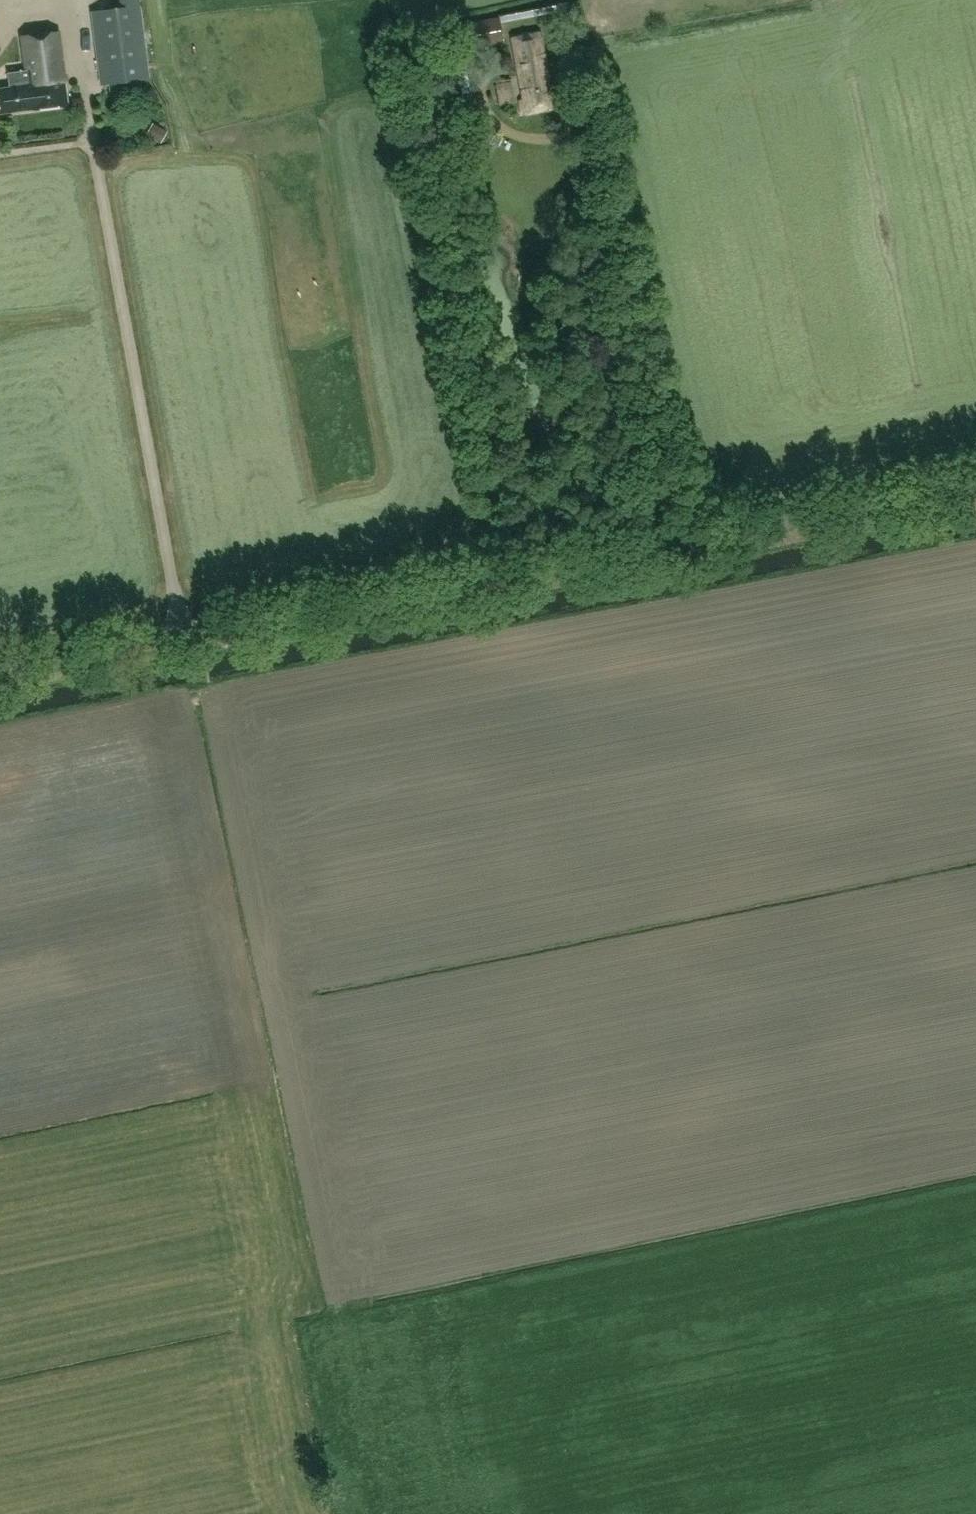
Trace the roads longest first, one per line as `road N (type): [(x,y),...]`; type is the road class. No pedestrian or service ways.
road 1 (unclassified): [(0,679),(975,493)]

